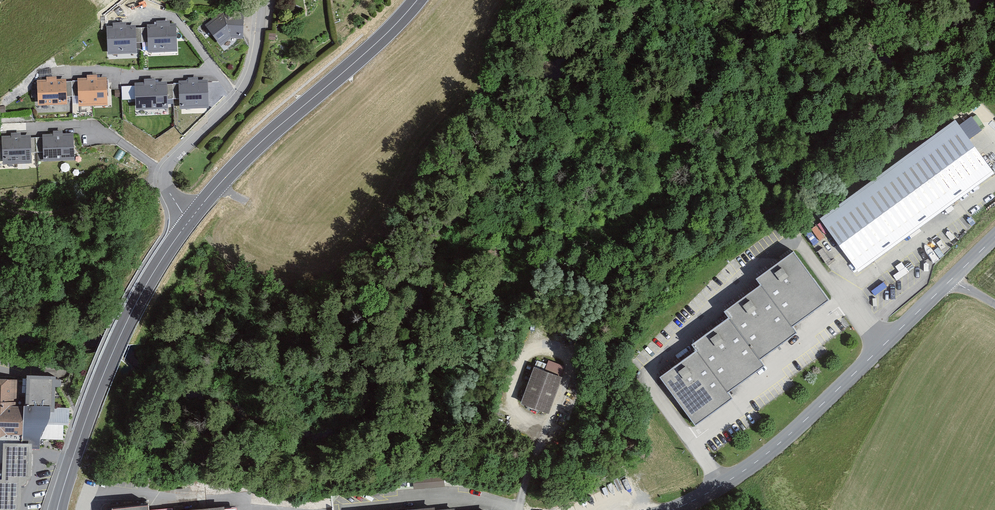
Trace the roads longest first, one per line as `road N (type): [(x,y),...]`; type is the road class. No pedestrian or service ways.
road 1 (tertiary): [(950,281),(750,465),(671,509)]
road 2 (secondary): [(188,220),(130,311),(57,509)]
road 3 (secondary): [(418,0),(246,156),(188,220)]
road 4 (residential): [(188,220),(166,172),(245,87),(262,0)]

